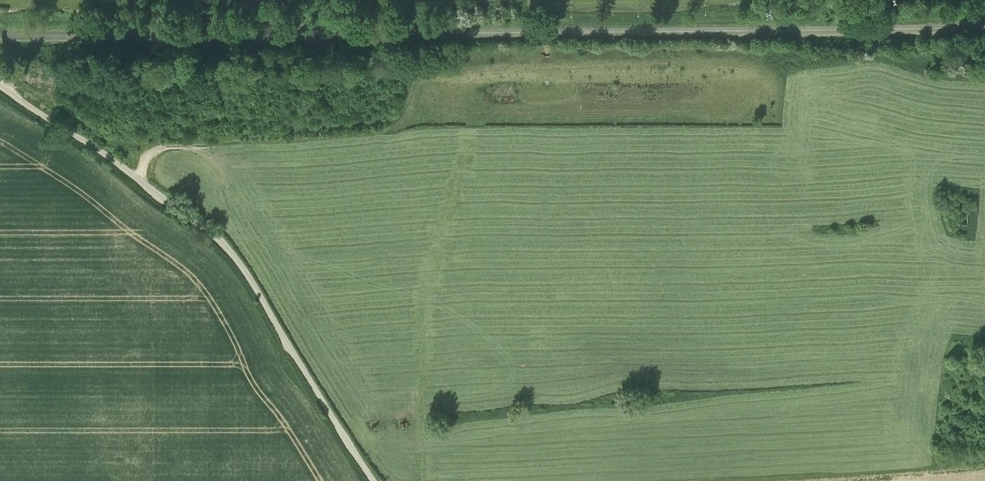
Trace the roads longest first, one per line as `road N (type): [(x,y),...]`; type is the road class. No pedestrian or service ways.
road 1 (track): [(0,84),(26,89),(118,144),(277,140),(395,128),(410,110),(413,86),(433,72),(556,65)]
road 2 (unclassified): [(373,480),(229,251),(0,86)]

